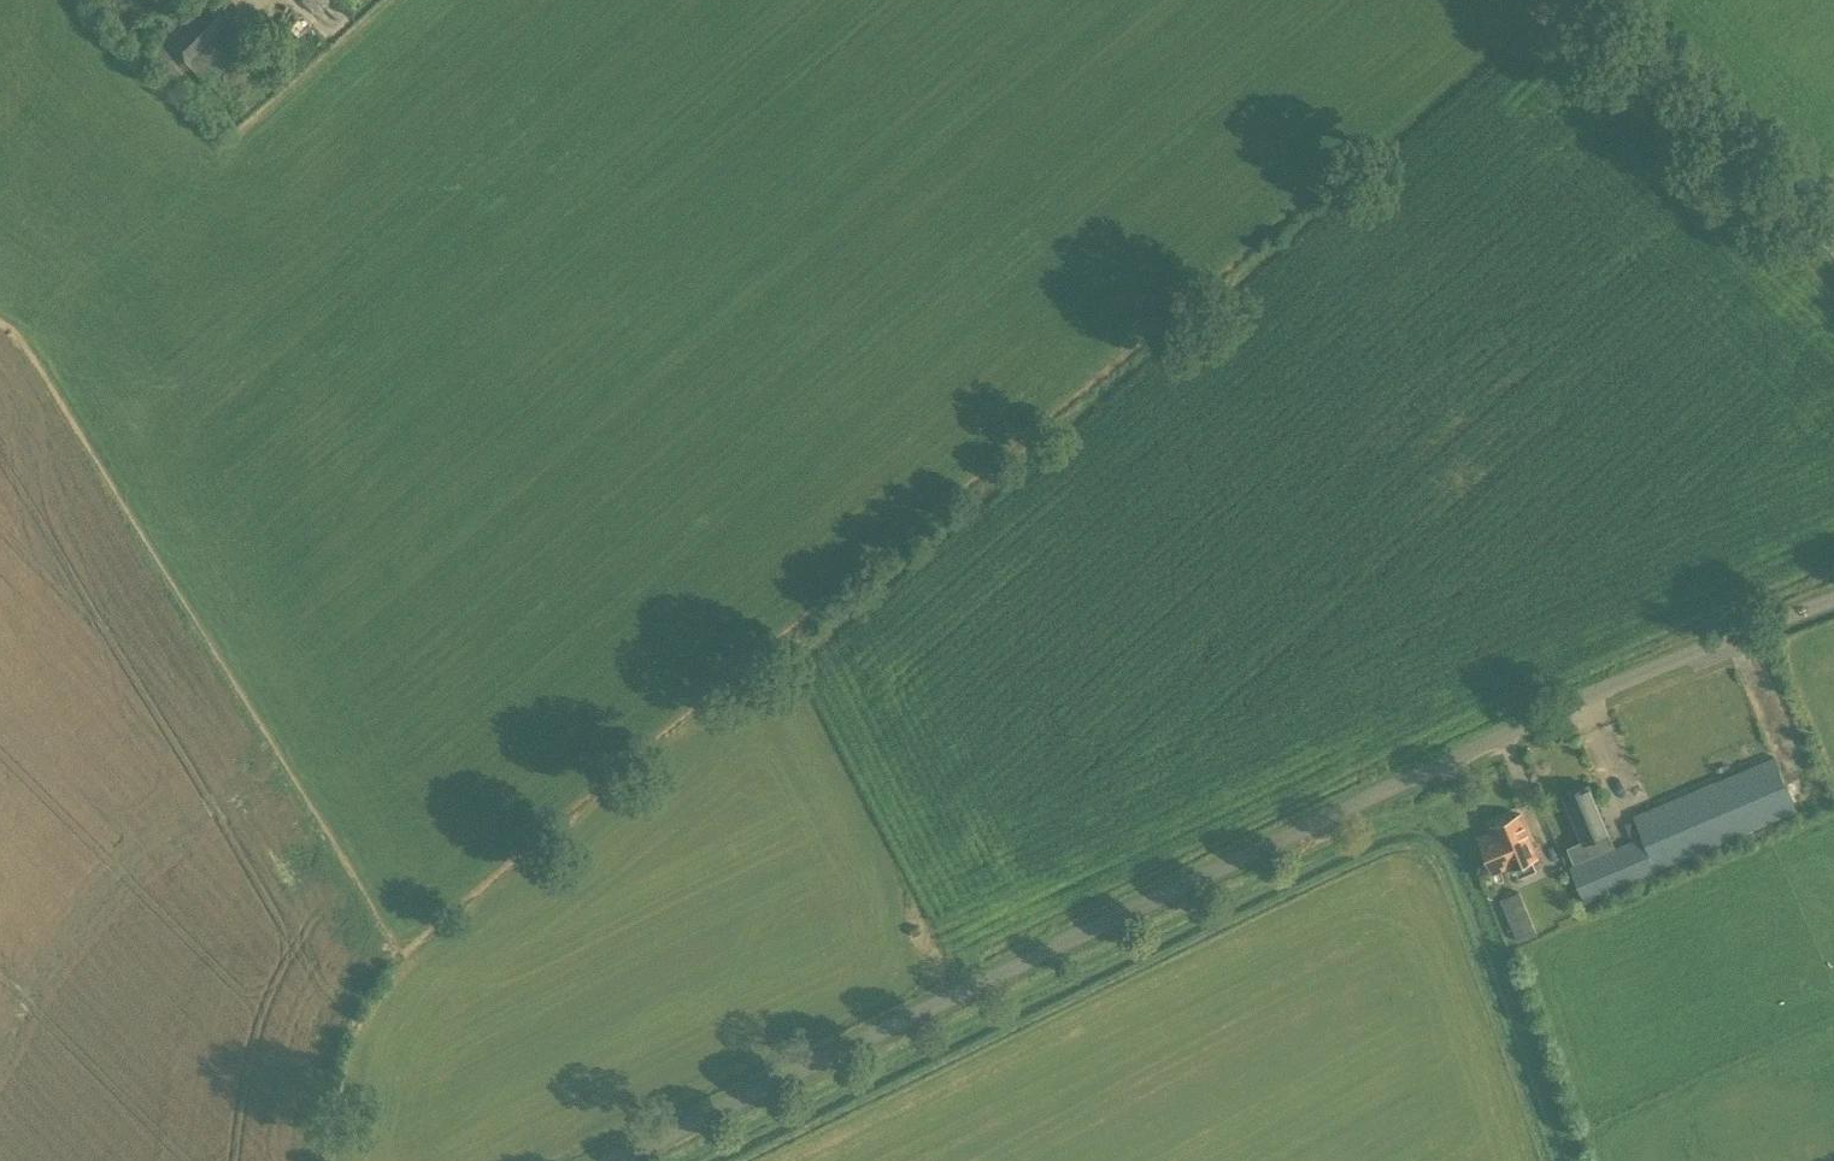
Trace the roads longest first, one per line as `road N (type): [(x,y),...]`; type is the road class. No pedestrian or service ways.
road 1 (unclassified): [(614,1160),(1657,666),(1833,599)]
road 2 (unclassified): [(1833,240),(1575,0)]

